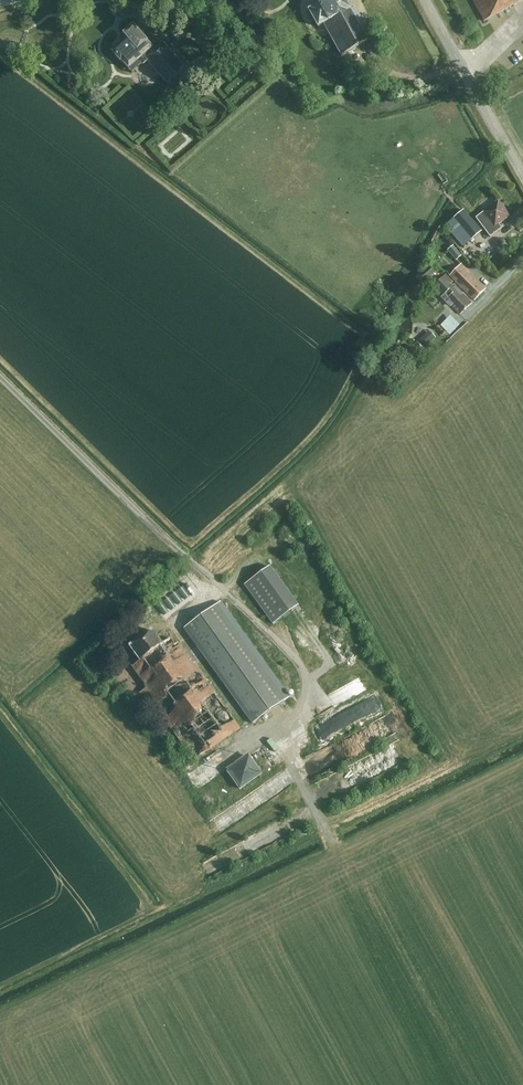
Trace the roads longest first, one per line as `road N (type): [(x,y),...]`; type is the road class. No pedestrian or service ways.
road 1 (tertiary): [(522,178),(423,0)]

